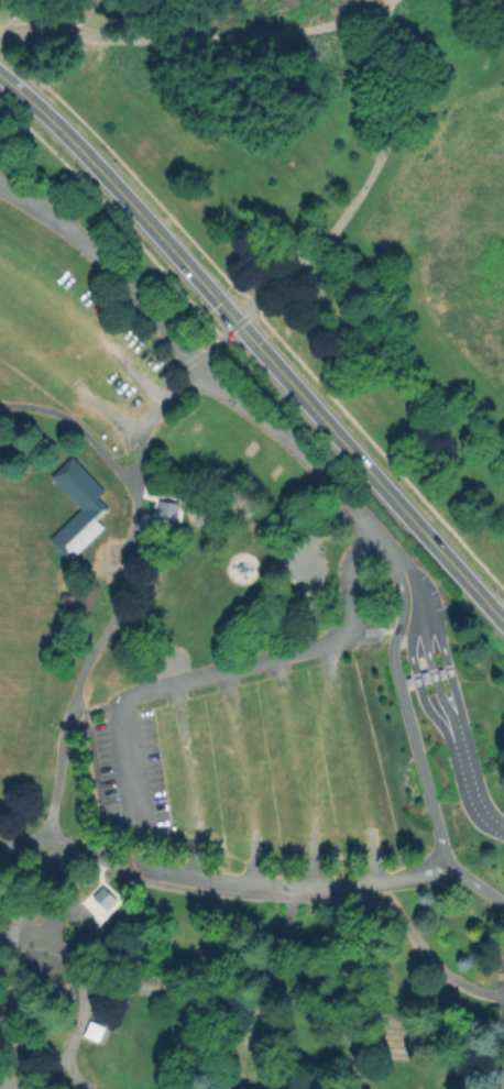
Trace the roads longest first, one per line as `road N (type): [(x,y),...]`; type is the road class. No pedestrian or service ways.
road 1 (tertiary): [(0,75),(100,170),(503,623)]
road 2 (track): [(324,644),(374,883)]
road 3 (track): [(272,658),(309,827),(314,887)]
road 4 (track): [(0,263),(76,316),(164,406)]
road 5 (track): [(221,671),(255,886)]
road 6 (track): [(172,684),(196,831),(195,878)]
road 7 (track): [(142,439),(0,329)]

